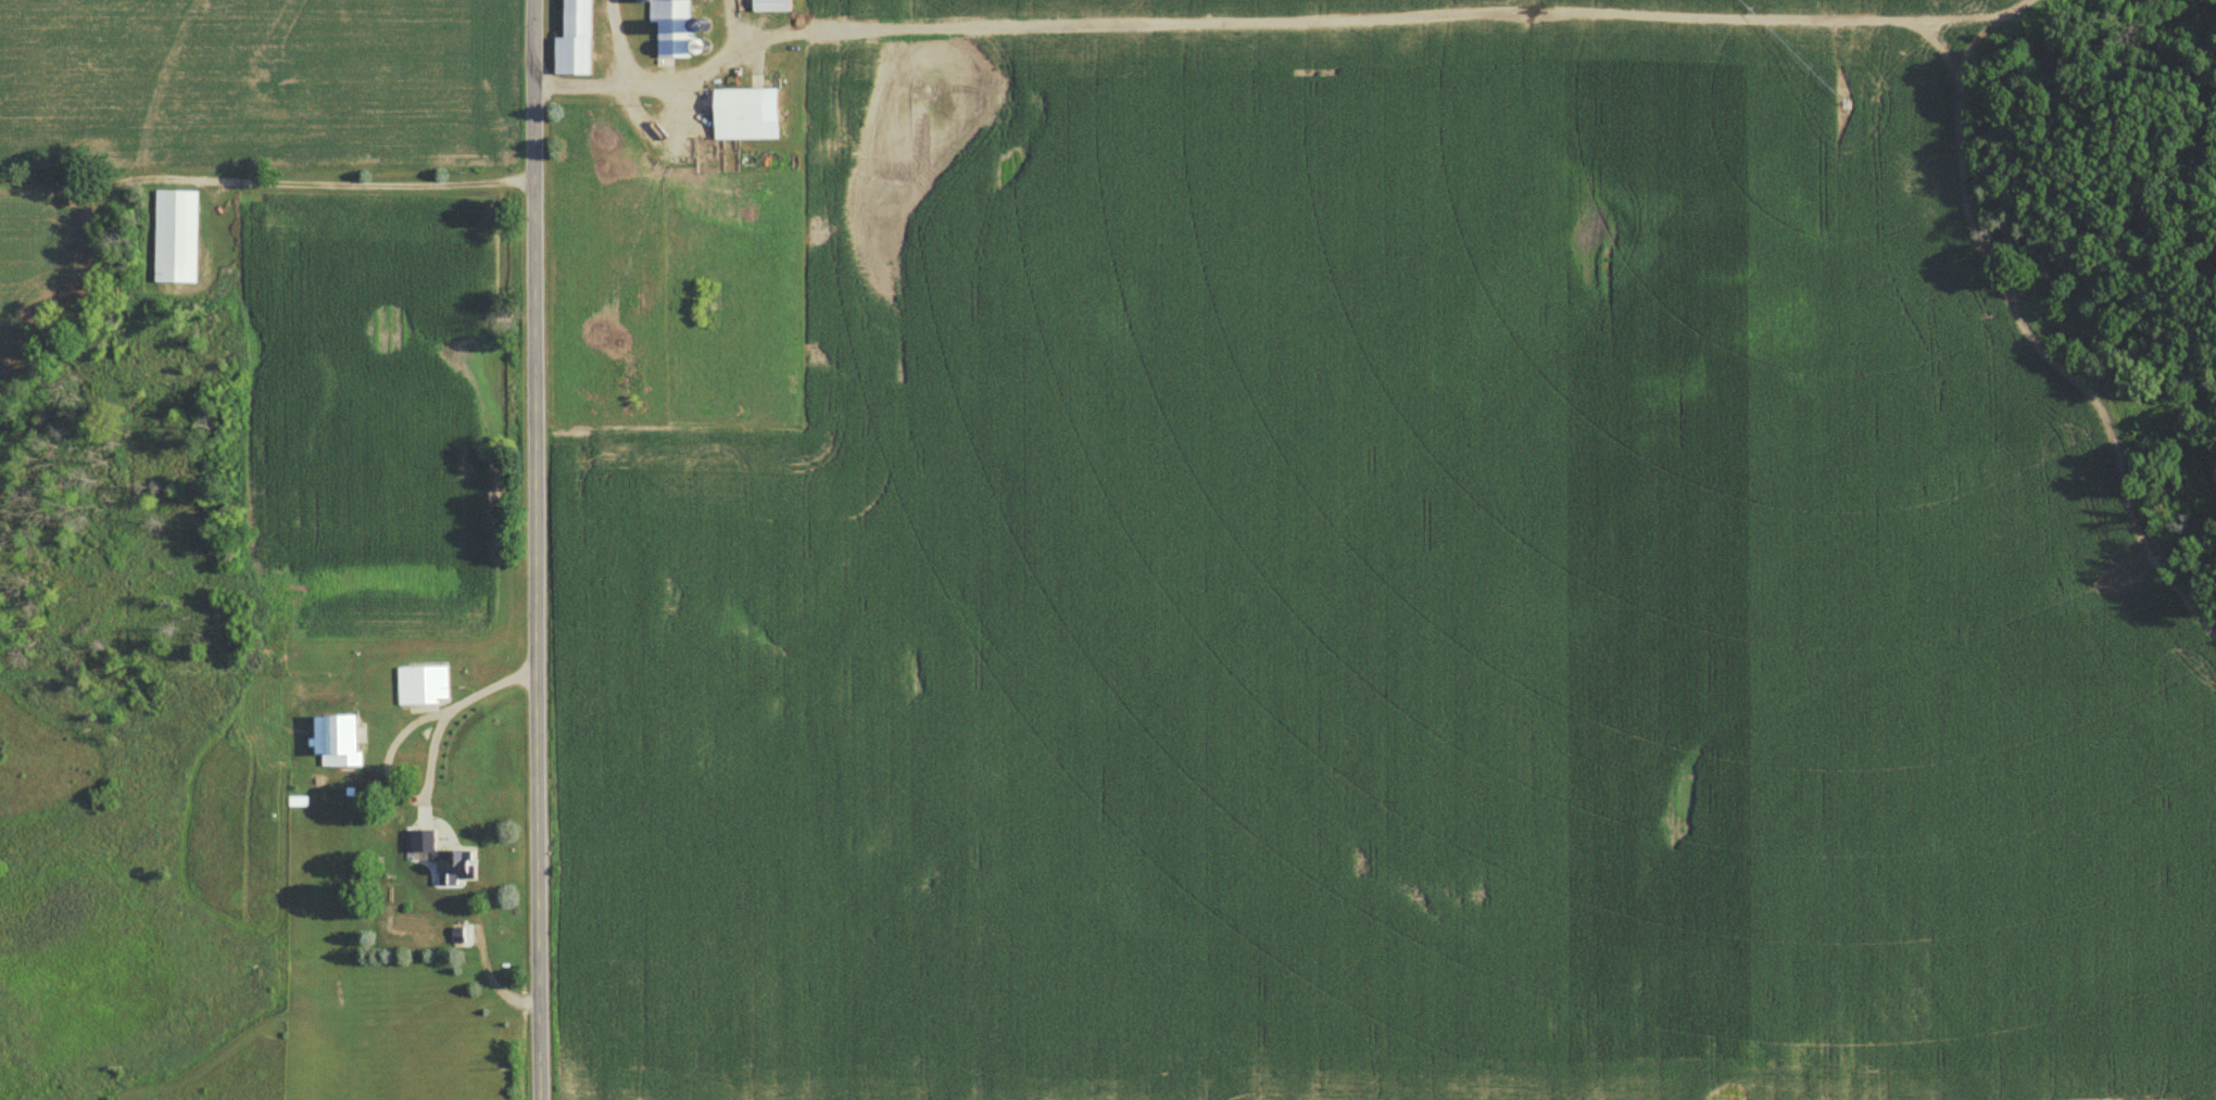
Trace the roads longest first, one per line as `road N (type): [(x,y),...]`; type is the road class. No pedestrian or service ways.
road 1 (residential): [(540,1099),(537,0)]

